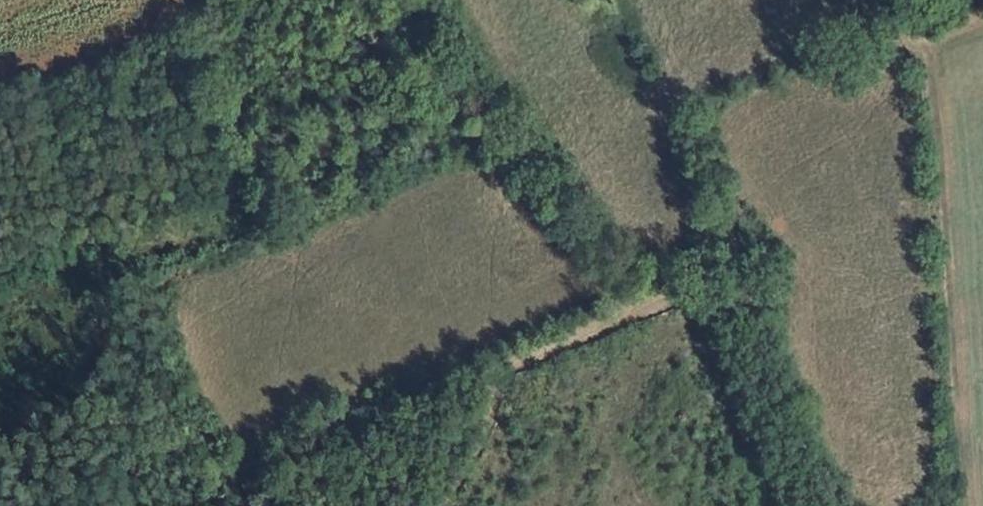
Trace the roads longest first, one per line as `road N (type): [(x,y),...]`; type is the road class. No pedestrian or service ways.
road 1 (track): [(791,505),(682,299),(499,372),(493,416),(450,505)]

